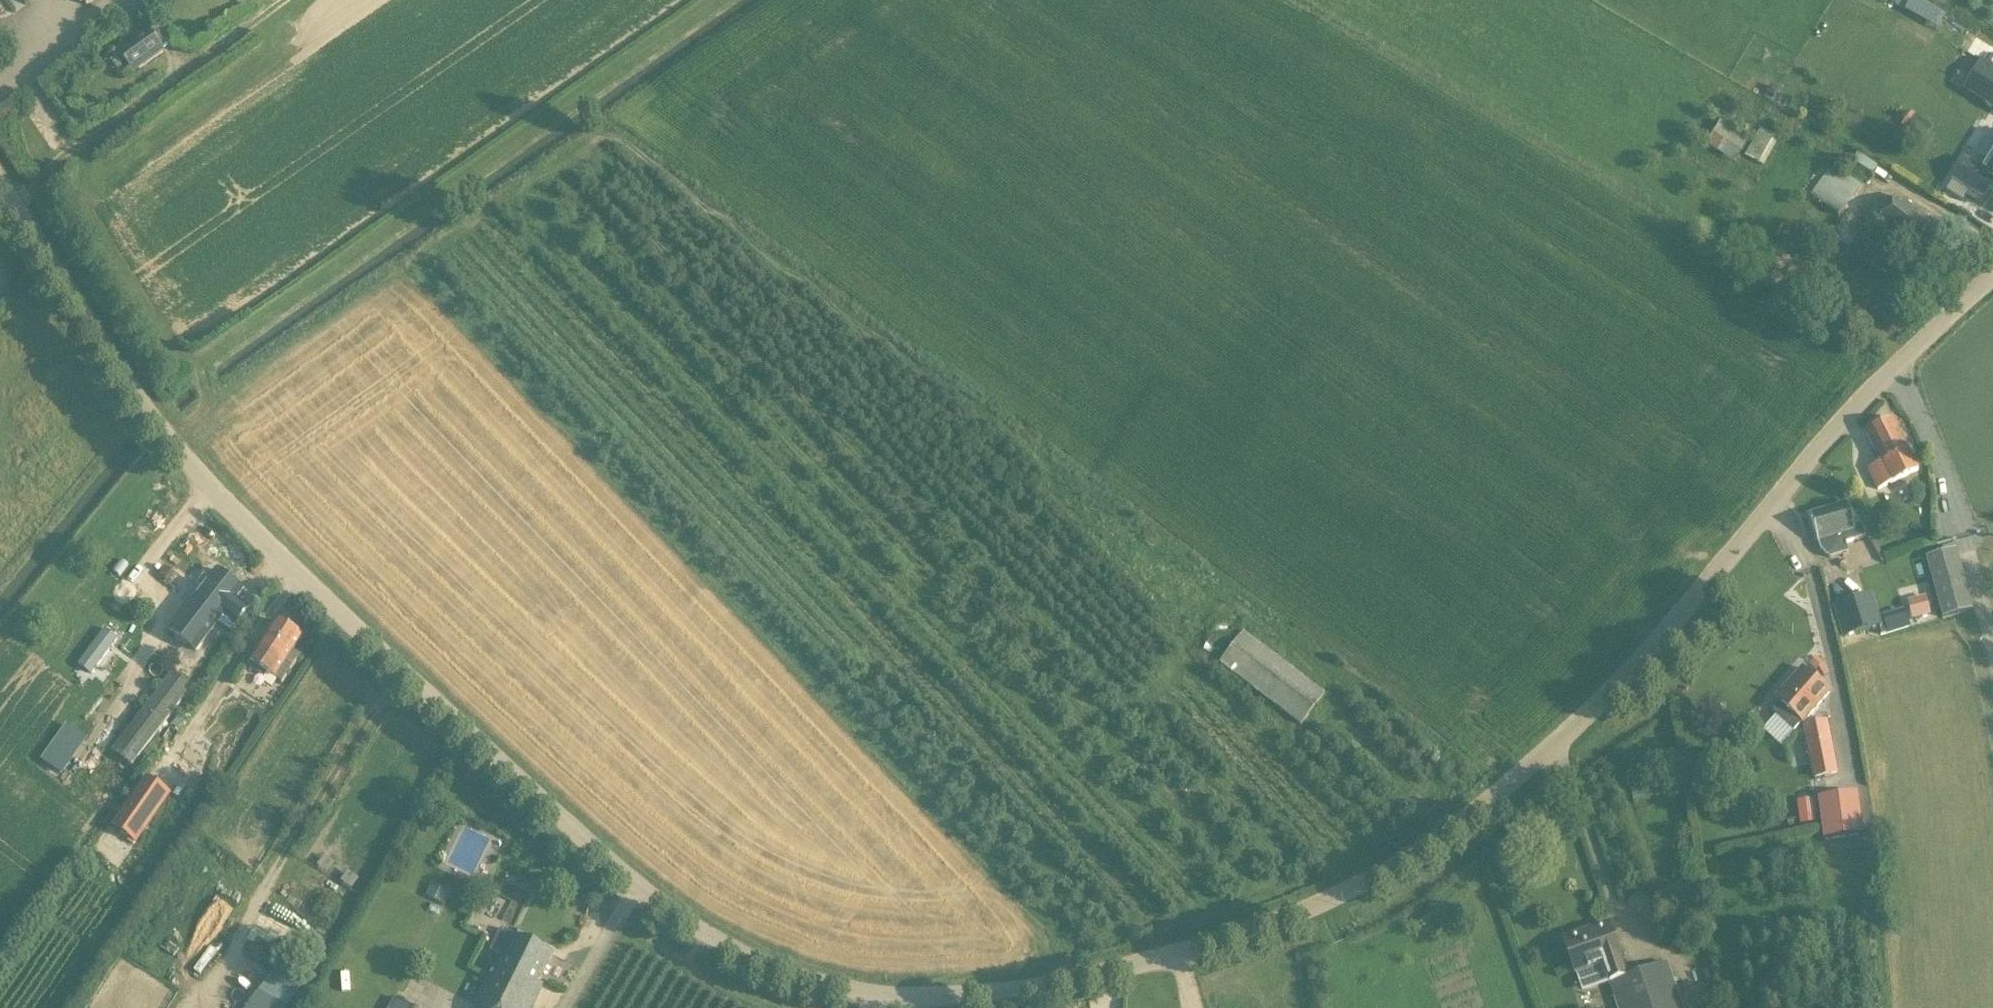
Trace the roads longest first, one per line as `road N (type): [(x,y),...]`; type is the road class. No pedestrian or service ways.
road 1 (unclassified): [(888,991),(779,973),(669,906),(255,536),(159,420),(0,171)]
road 2 (unclassified): [(888,991),(976,992),(1175,954),(1311,905),(1429,842),(1564,729),(1684,608),(1894,367)]
road 3 (unclassified): [(1894,367),(1965,537)]
road 4 (unclassified): [(1894,367),(1992,275)]
road 5 (unclassified): [(1992,658),(1965,537)]

